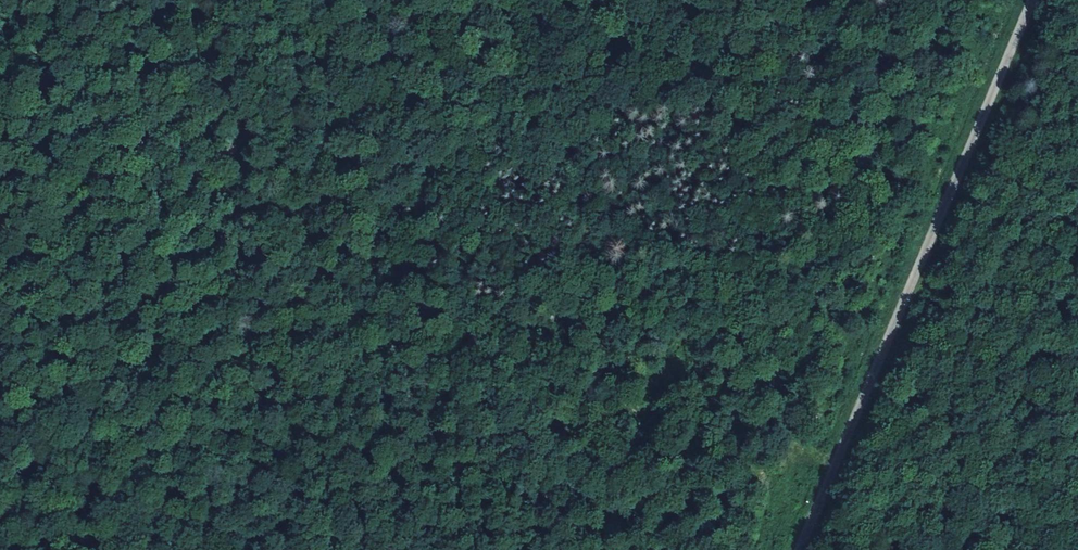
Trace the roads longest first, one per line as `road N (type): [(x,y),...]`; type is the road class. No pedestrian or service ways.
road 1 (unclassified): [(1034,0),(800,549)]

